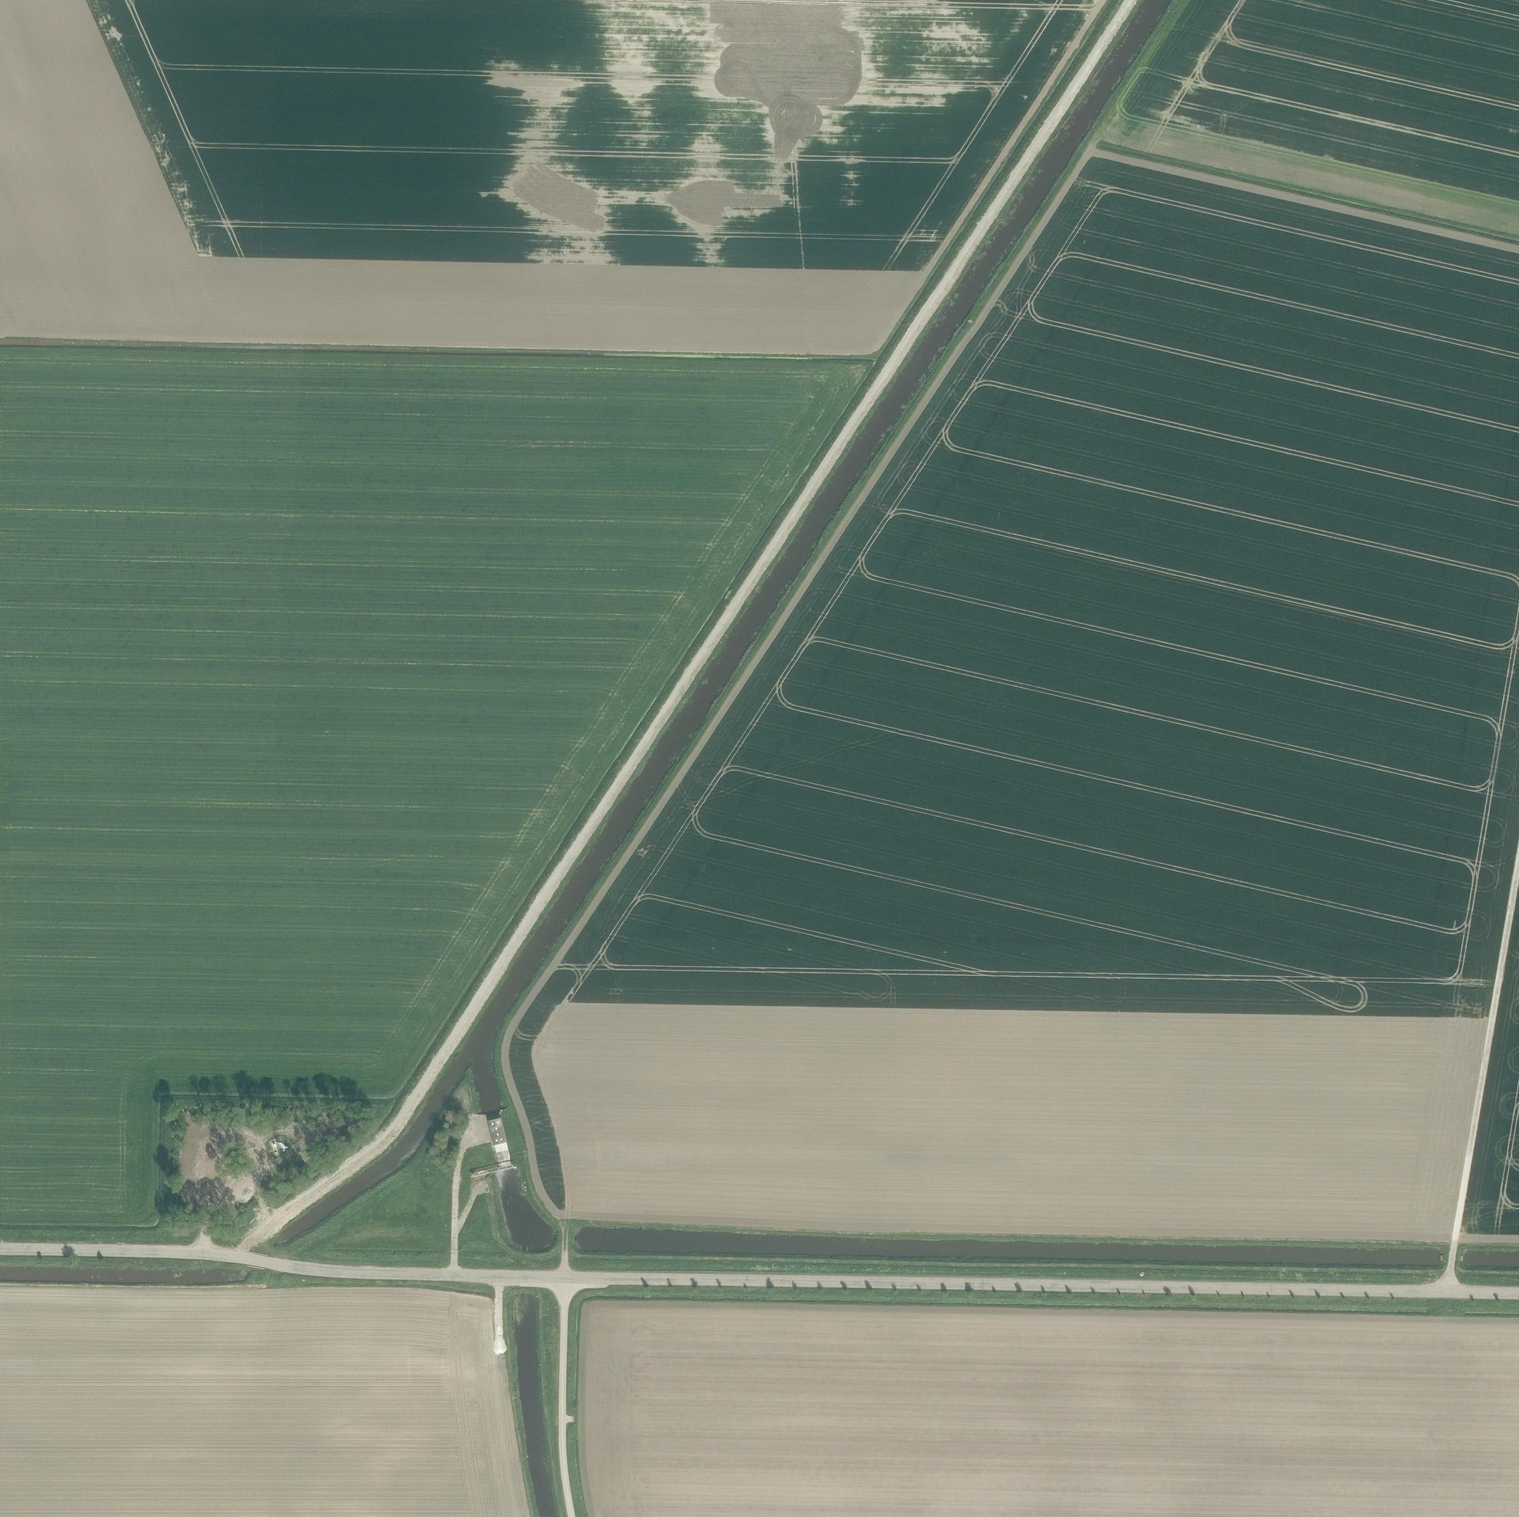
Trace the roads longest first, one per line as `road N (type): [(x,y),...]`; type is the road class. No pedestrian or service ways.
road 1 (tertiary): [(1518,1293),(566,1276)]
road 2 (tertiary): [(566,1276),(0,1249)]
road 3 (unclassified): [(574,1516),(564,1447),(566,1276)]
road 4 (track): [(204,1253),(209,1151),(221,1138),(245,1135),(256,1142),(255,1167),(230,1192)]

